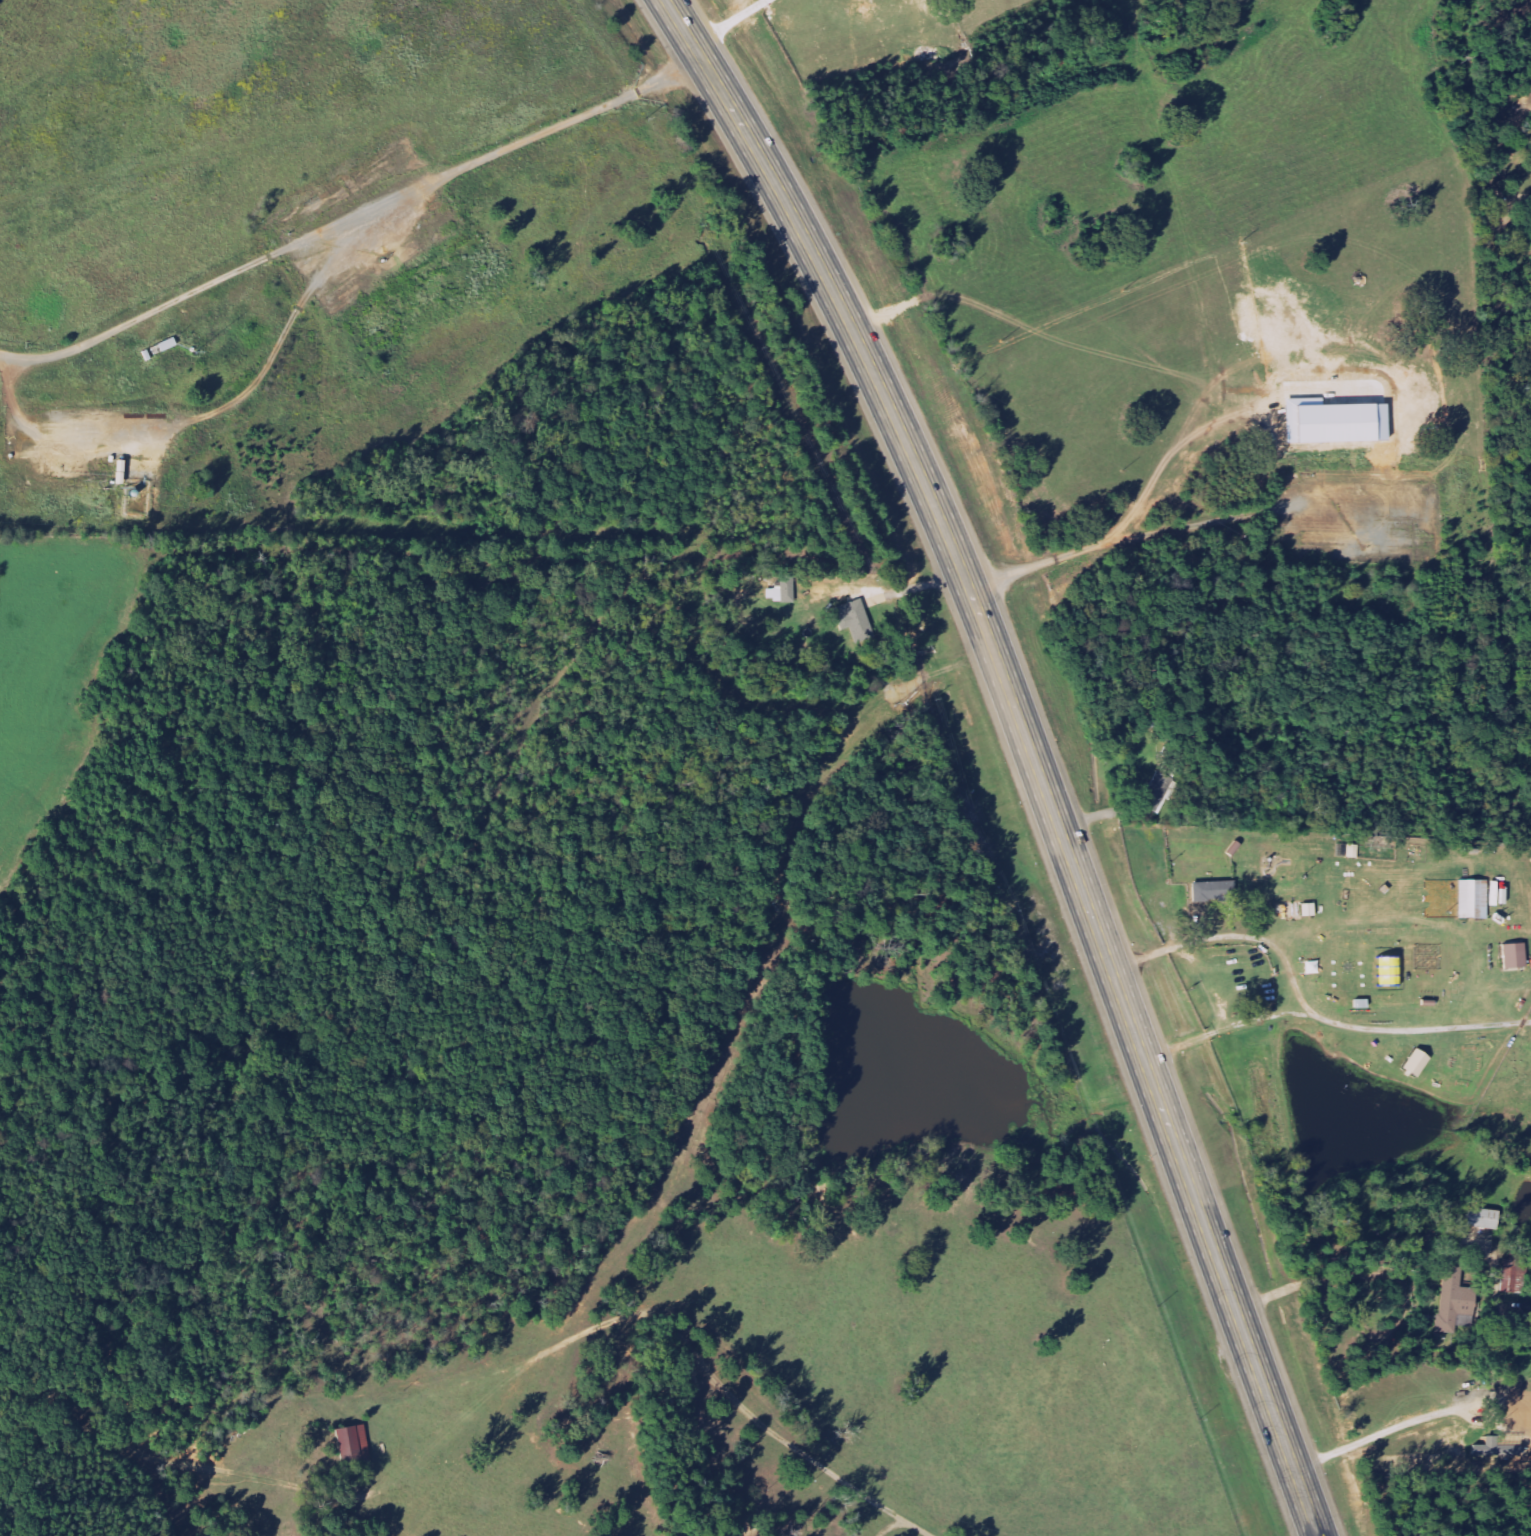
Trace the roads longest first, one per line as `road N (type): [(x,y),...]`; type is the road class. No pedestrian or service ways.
road 1 (trunk): [(1318,1535),(970,588),(786,201),(666,0)]

